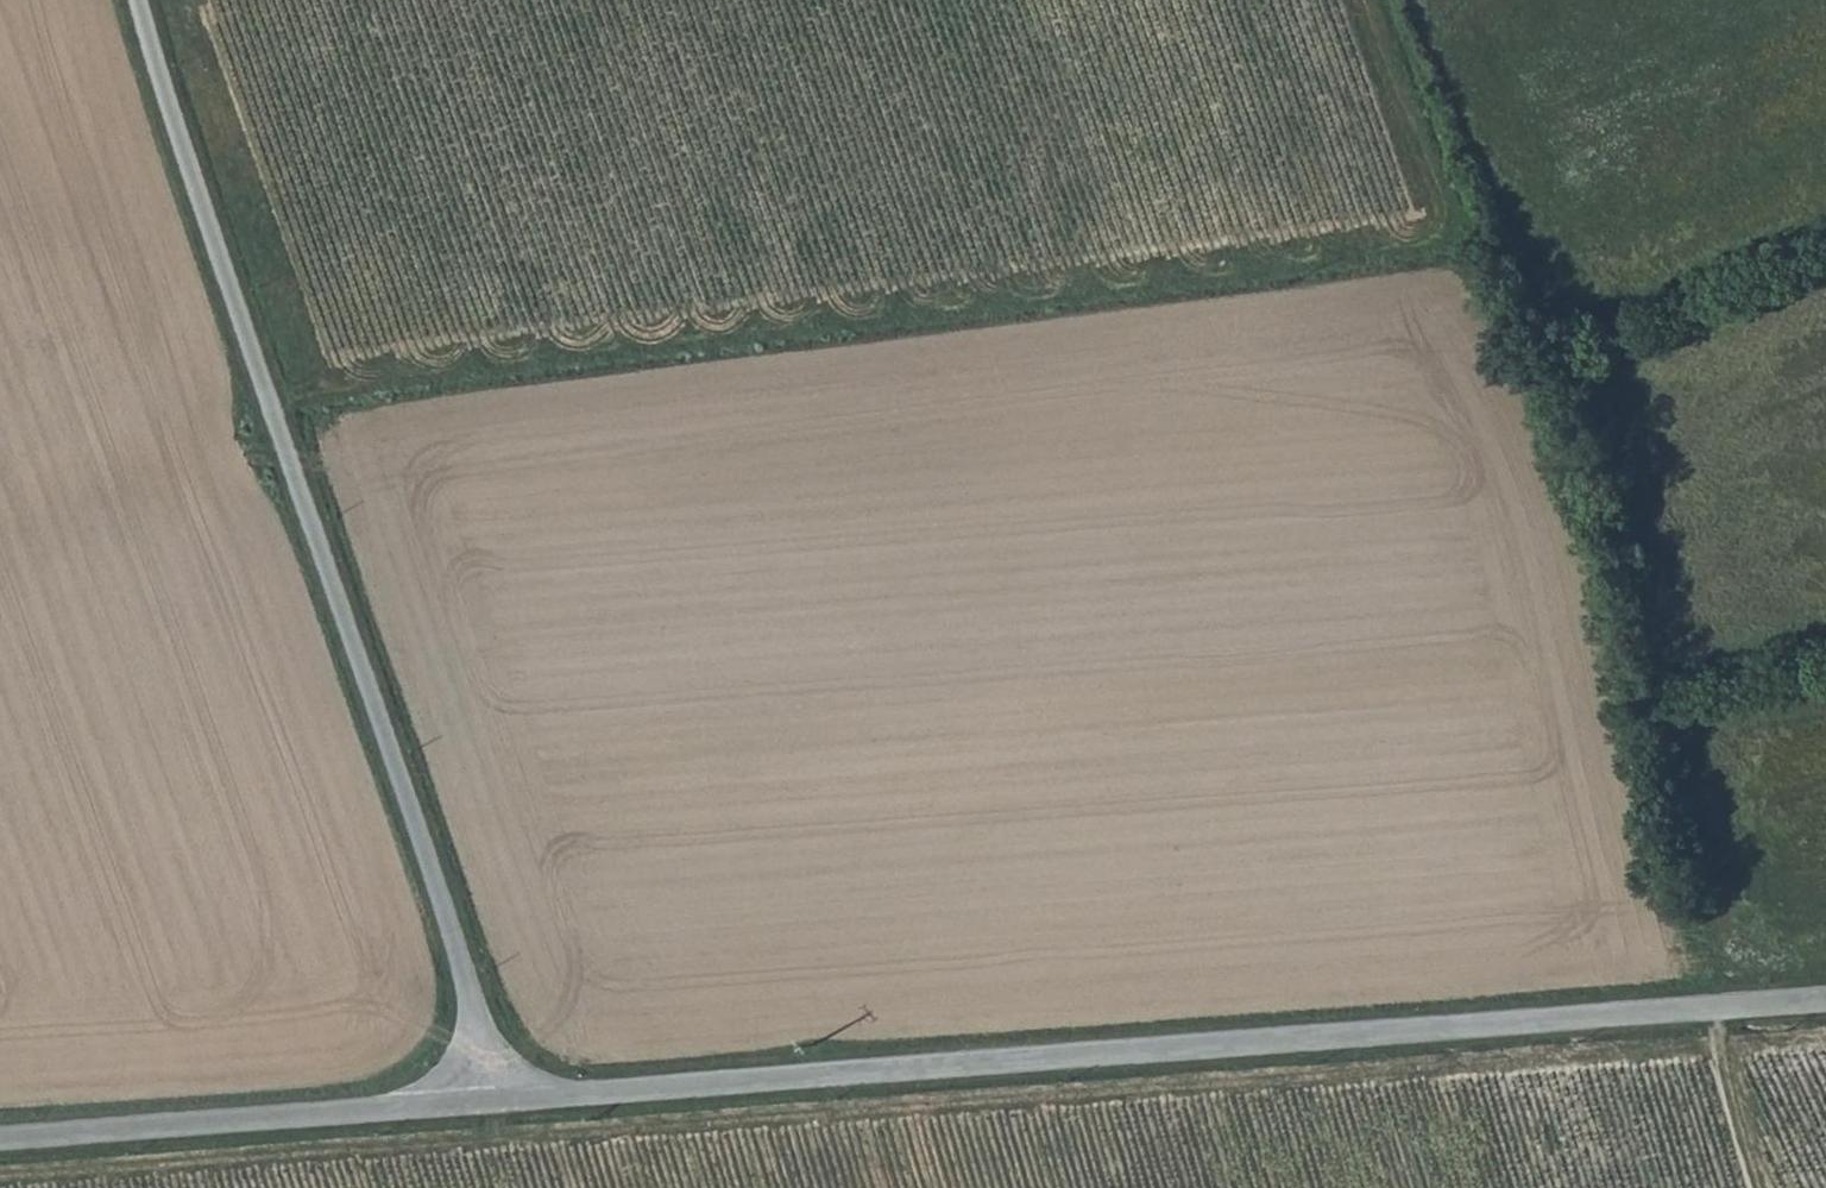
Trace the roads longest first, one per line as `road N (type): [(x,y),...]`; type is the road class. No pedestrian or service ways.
road 1 (unclassified): [(487,1107),(1825,1001)]
road 2 (unclassified): [(487,1107),(473,1001),(137,0)]
road 3 (unclassified): [(0,1141),(487,1107)]
road 4 (track): [(1708,1010),(1765,1187)]

